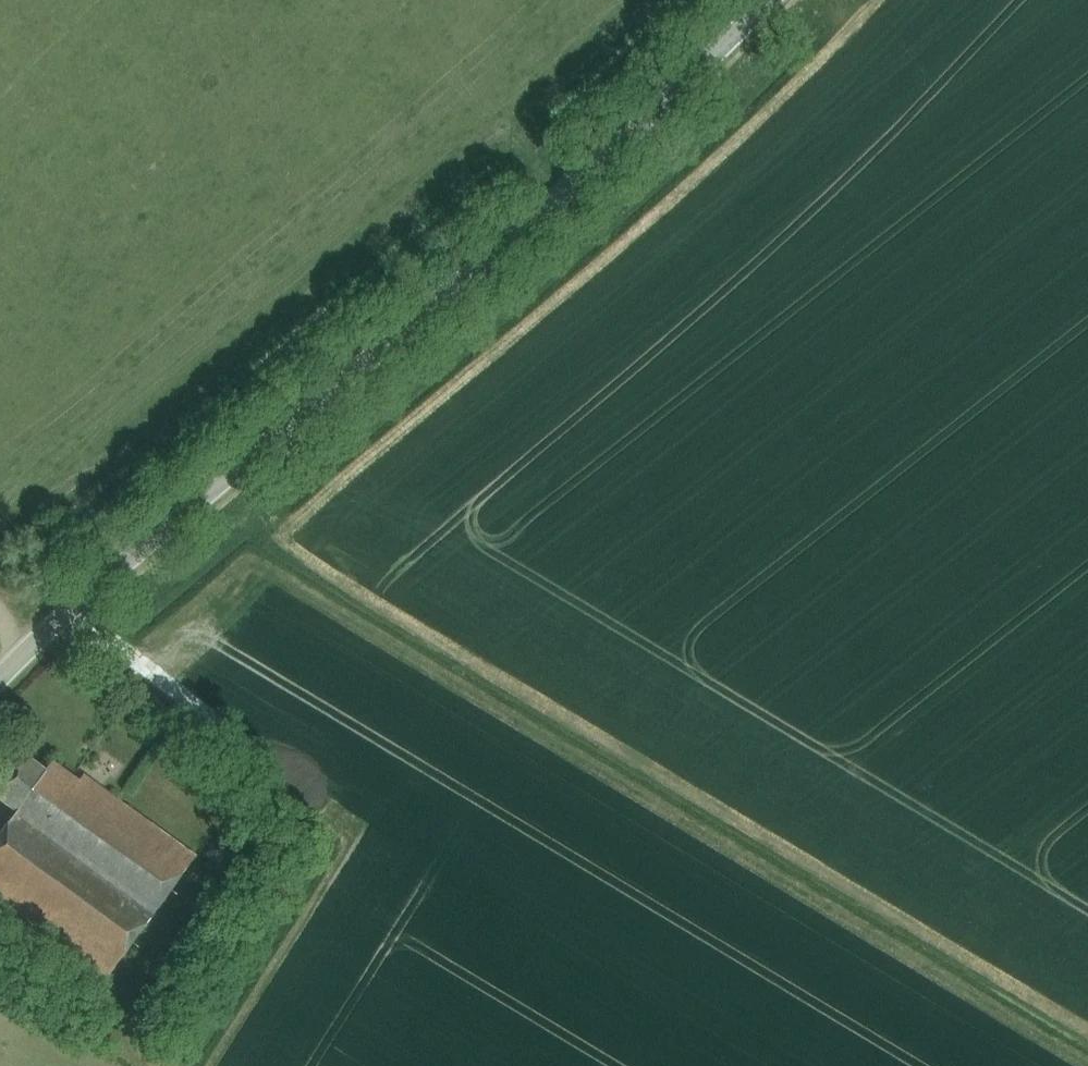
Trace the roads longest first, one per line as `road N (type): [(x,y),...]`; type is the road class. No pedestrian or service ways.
road 1 (tertiary): [(0,674),(527,224),(765,0)]

